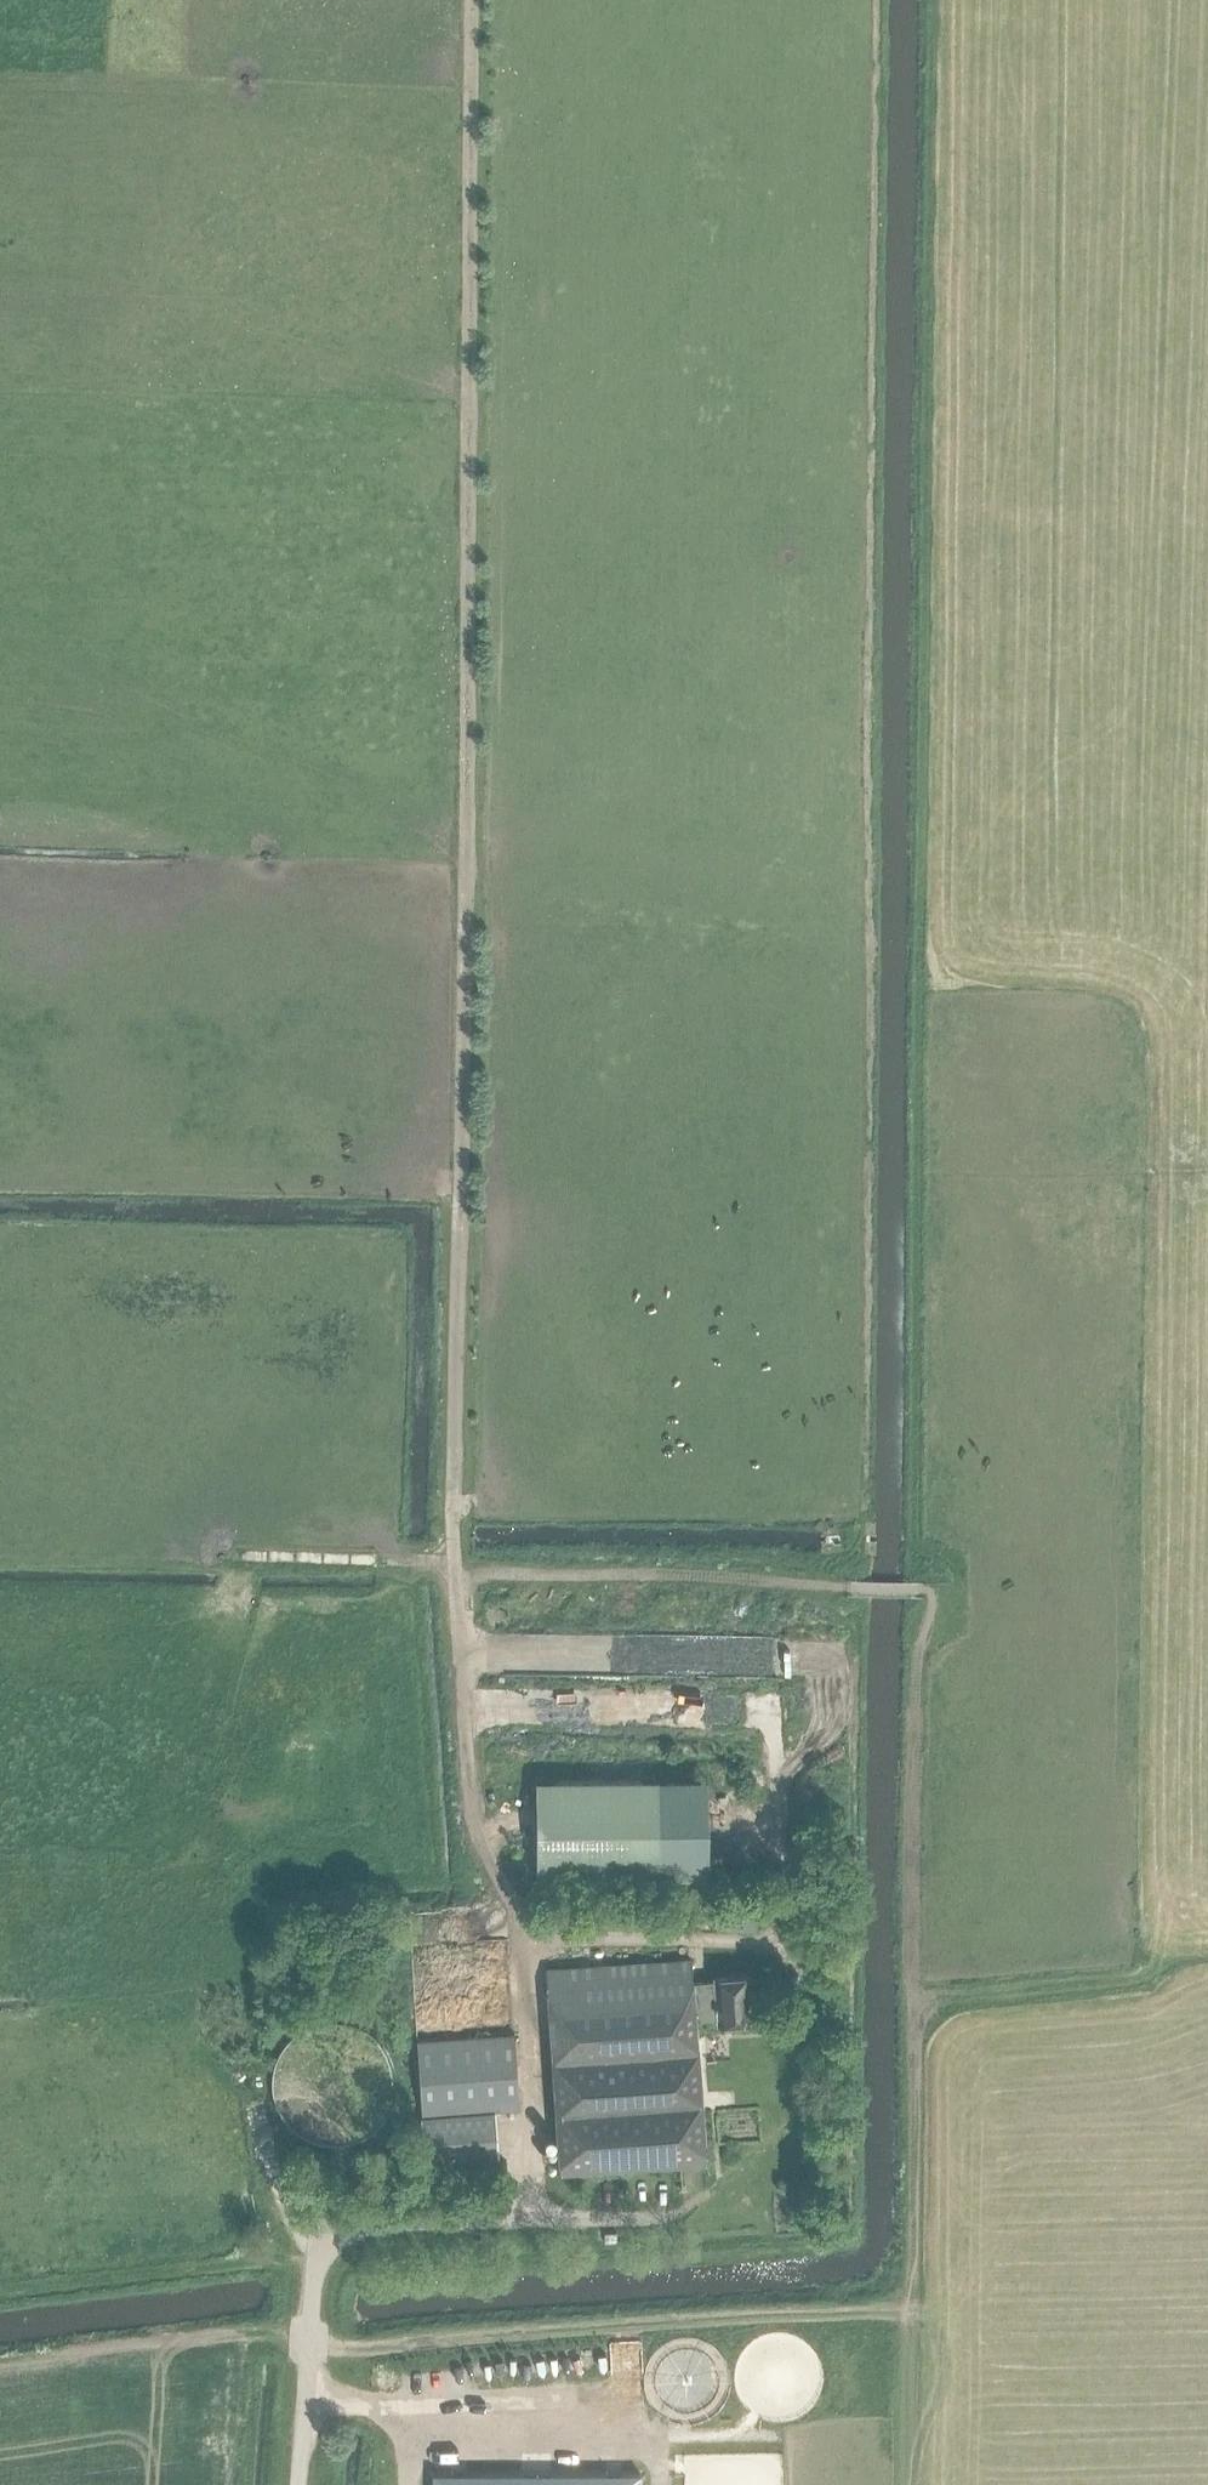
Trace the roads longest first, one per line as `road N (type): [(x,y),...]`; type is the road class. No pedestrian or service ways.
road 1 (unclassified): [(292,2484),(314,2231)]

